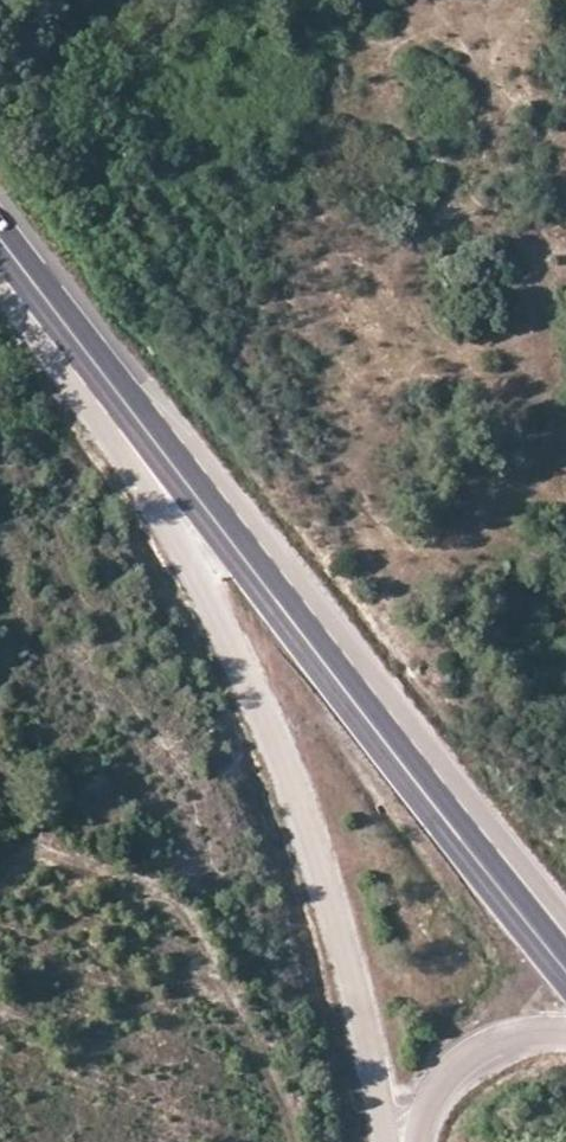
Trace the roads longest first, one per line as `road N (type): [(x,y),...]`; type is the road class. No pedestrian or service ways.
road 1 (secondary): [(0,283),(195,570),(321,871),(386,1141)]
road 2 (primary): [(46,301),(565,969)]
road 3 (secondary): [(565,920),(186,439),(46,301)]
road 4 (secondary): [(417,1141),(423,1110),(446,1072),(477,1049),(565,1032)]

